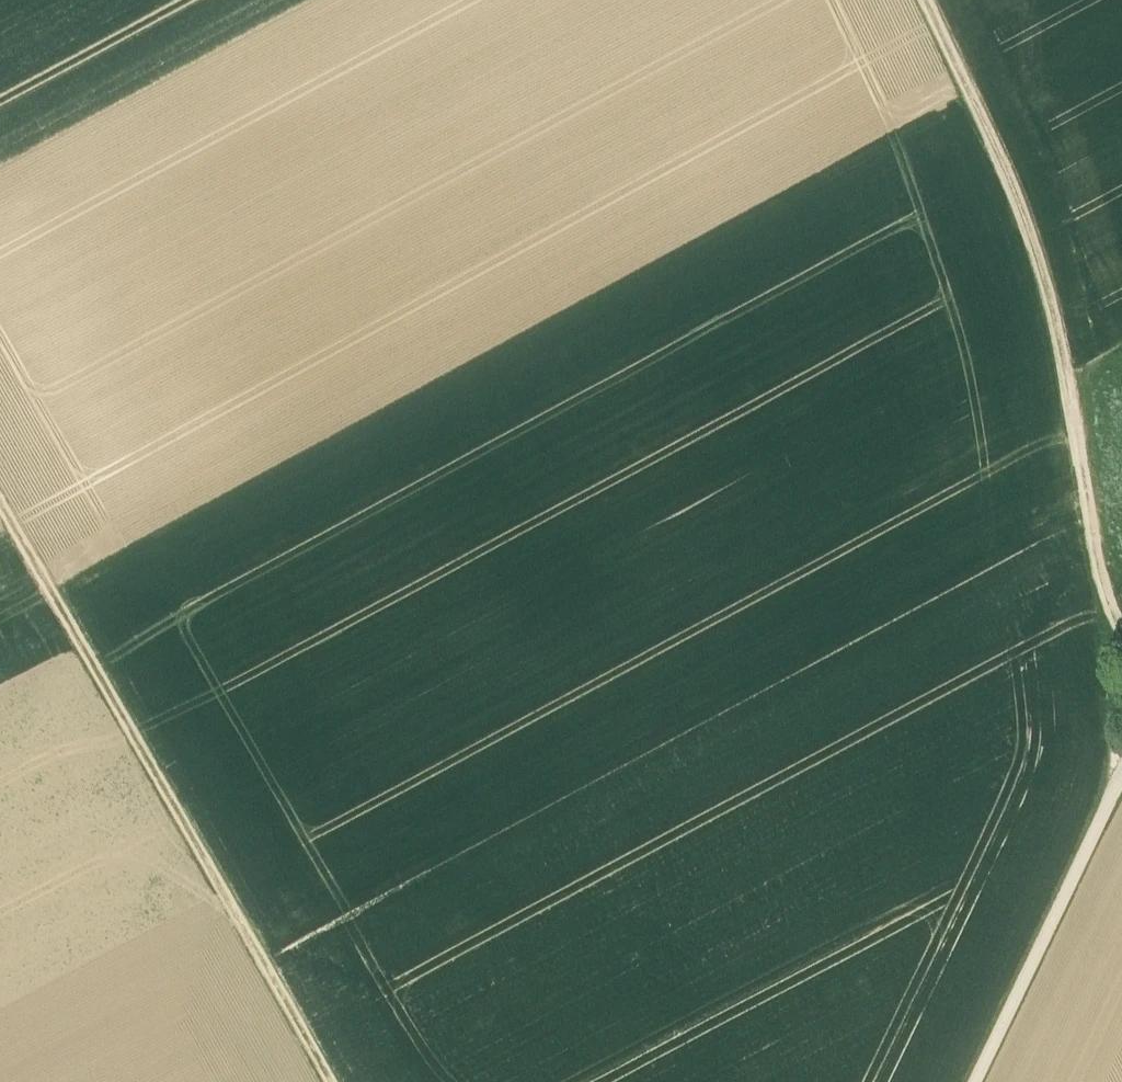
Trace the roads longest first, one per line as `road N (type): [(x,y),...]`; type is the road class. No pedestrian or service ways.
road 1 (track): [(1121,636),(1102,587),(1060,340),(1039,272),(995,150),(922,0)]
road 2 (track): [(0,505),(330,1081)]
road 3 (track): [(975,1081),(1121,778)]

